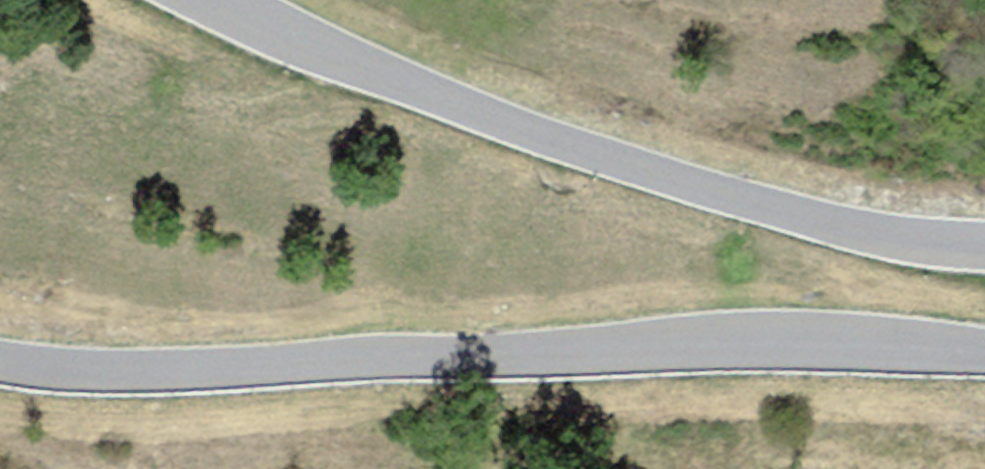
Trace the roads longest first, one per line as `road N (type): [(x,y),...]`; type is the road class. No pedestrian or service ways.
road 1 (tertiary): [(0,352),(100,364),(667,338),(984,338)]
road 2 (tertiary): [(984,235),(893,227),(680,174),(469,100),(229,0)]

